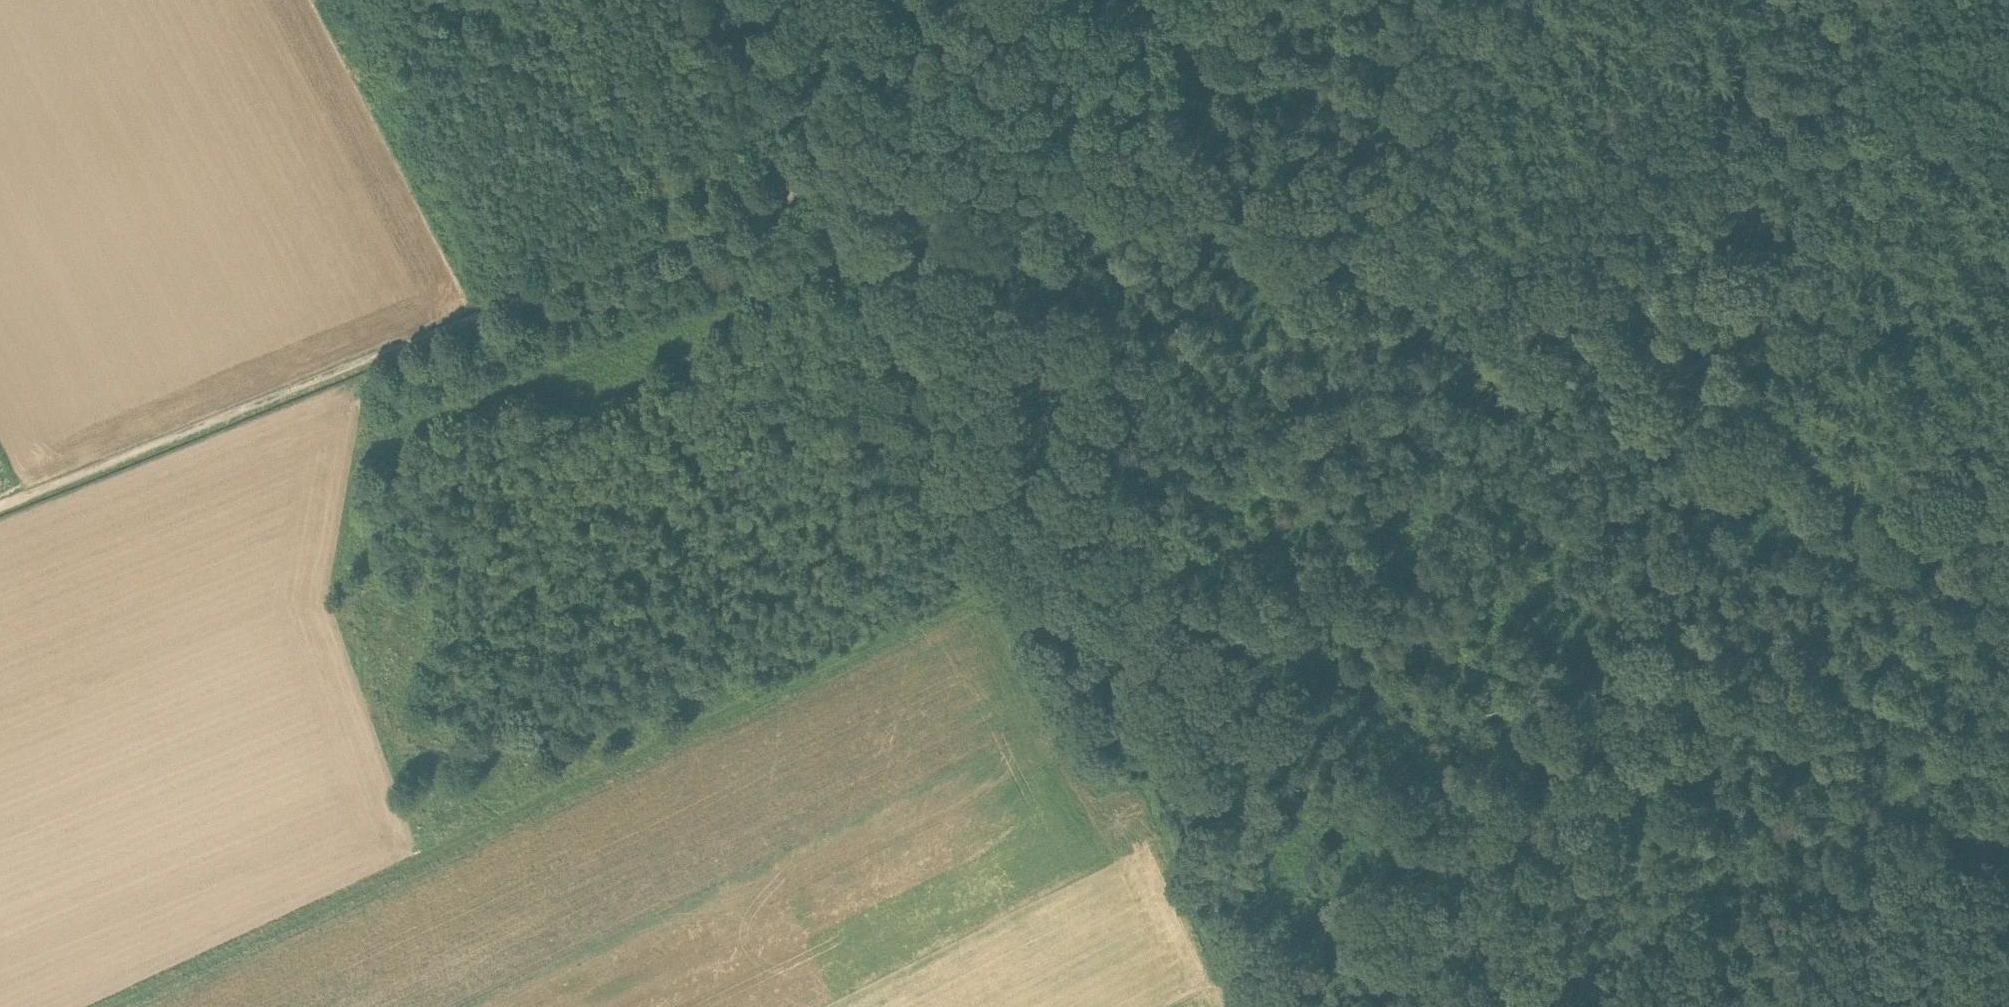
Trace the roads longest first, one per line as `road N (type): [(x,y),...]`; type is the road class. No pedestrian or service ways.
road 1 (track): [(0,506),(837,181)]

